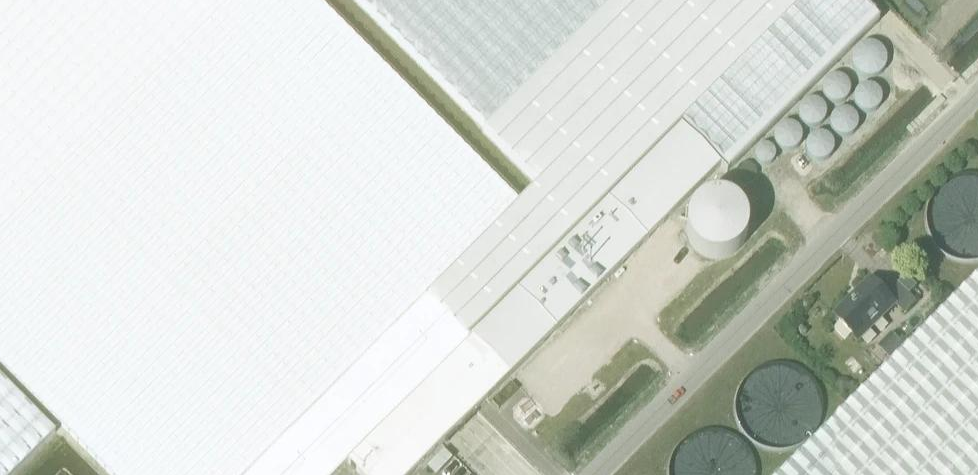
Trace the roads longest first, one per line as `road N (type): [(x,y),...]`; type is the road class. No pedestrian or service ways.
road 1 (unclassified): [(594,474),(977,93)]

